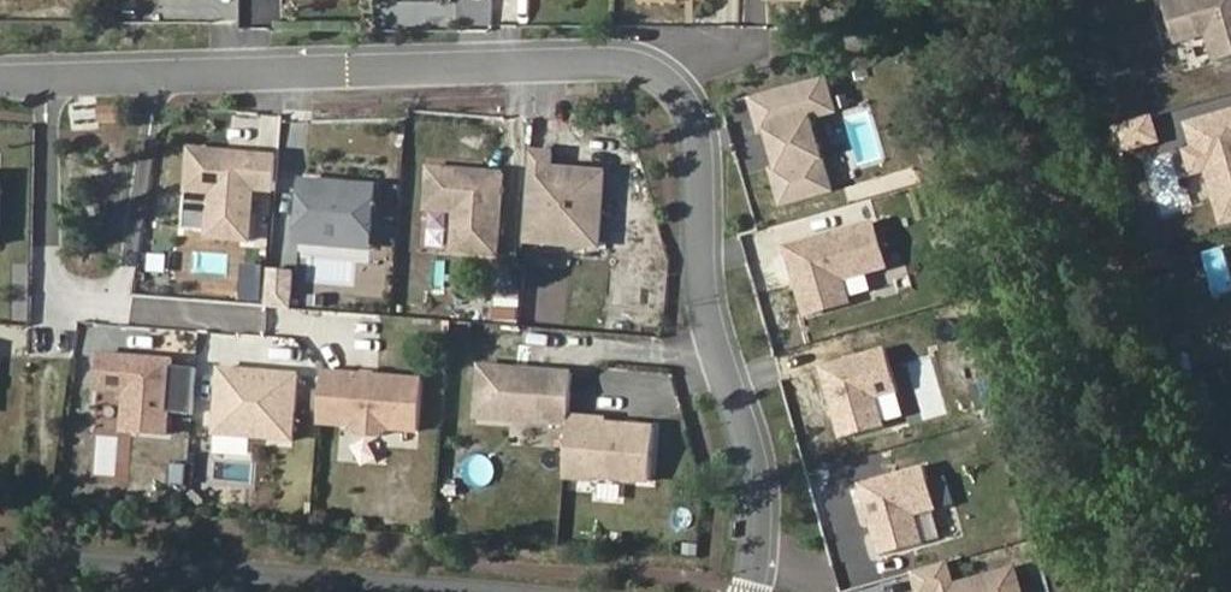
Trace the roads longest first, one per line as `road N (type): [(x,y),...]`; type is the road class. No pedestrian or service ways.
road 1 (residential): [(750,591),(758,493),(702,307),(696,147),(690,115),(672,89),(621,63),(159,75)]
road 2 (residential): [(47,79),(46,269),(60,287),(87,294),(117,289),(128,274),(159,75)]
road 3 (unclassified): [(0,559),(401,591)]

